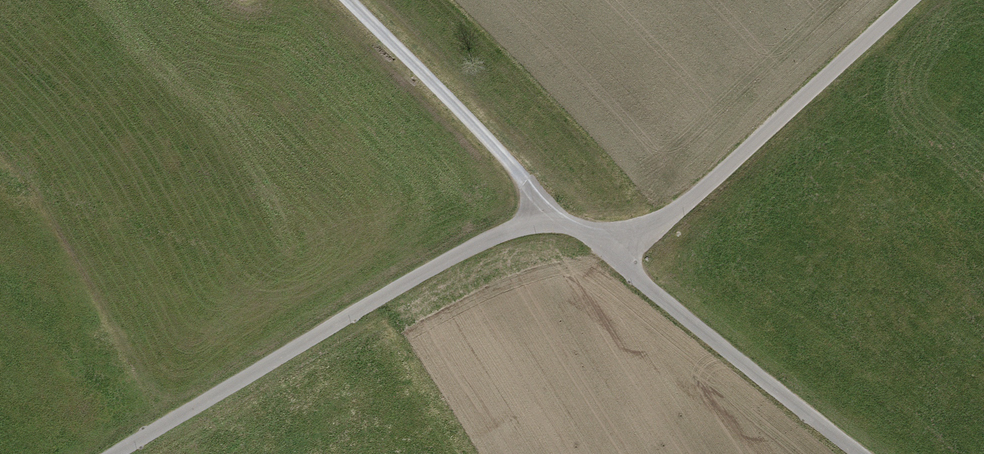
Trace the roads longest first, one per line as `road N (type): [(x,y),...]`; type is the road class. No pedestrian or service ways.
road 1 (residential): [(116,453),(424,272),(559,216)]
road 2 (residential): [(602,249),(698,193),(916,0)]
road 3 (residential): [(860,453),(602,249)]
road 4 (track): [(559,216),(347,0)]

